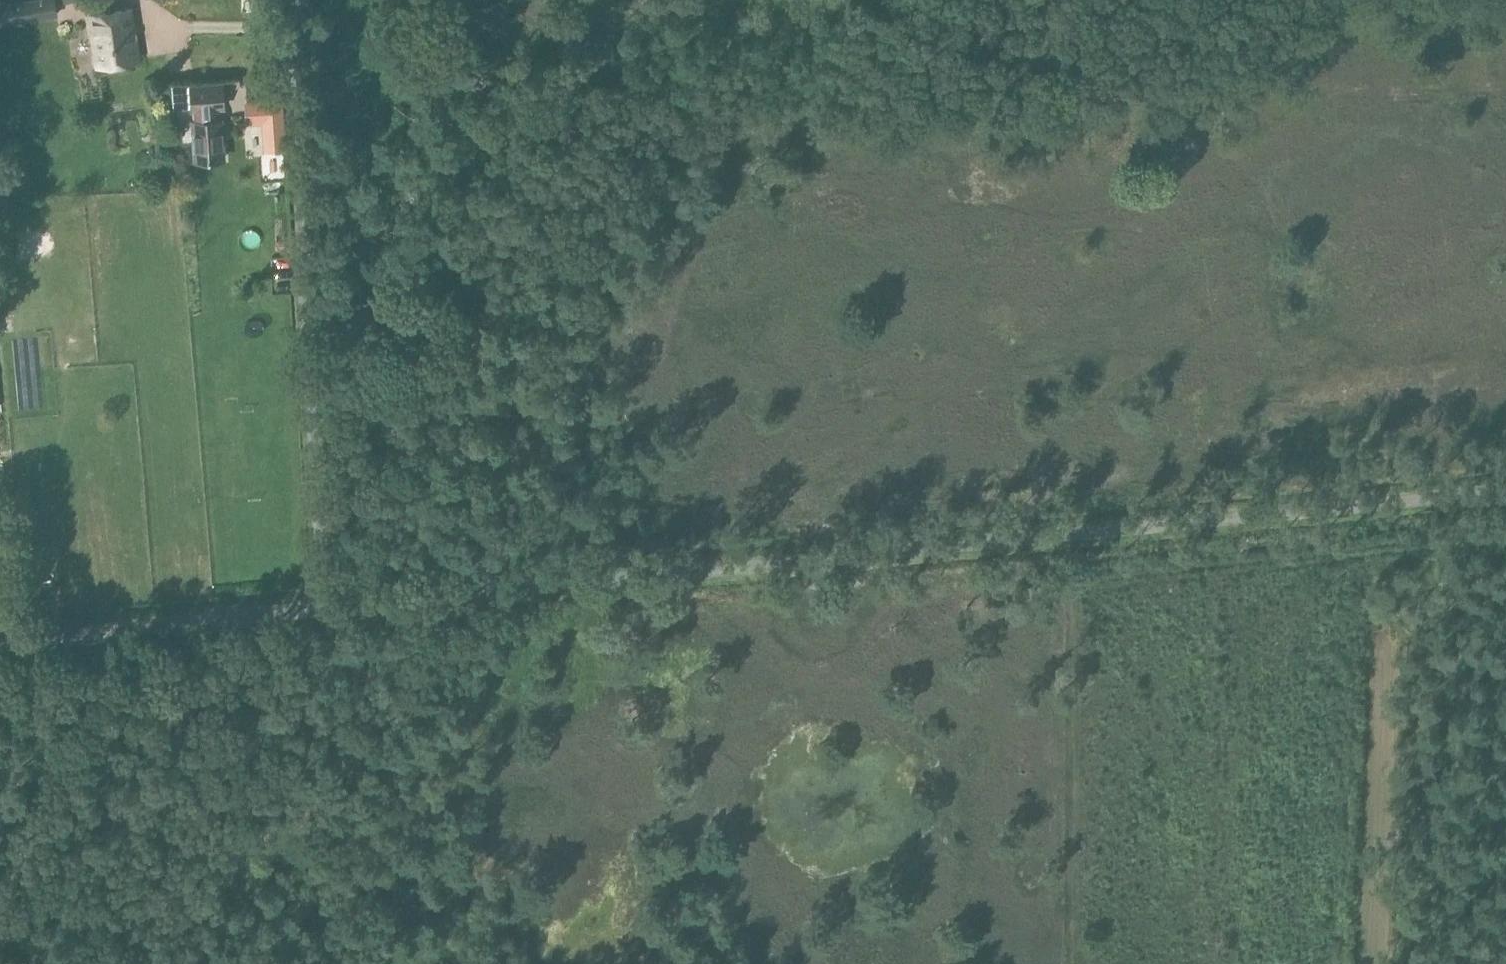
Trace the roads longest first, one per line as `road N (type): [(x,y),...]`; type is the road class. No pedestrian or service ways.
road 1 (unclassified): [(0,648),(1505,495)]
road 2 (track): [(326,617),(293,57),(303,0)]

